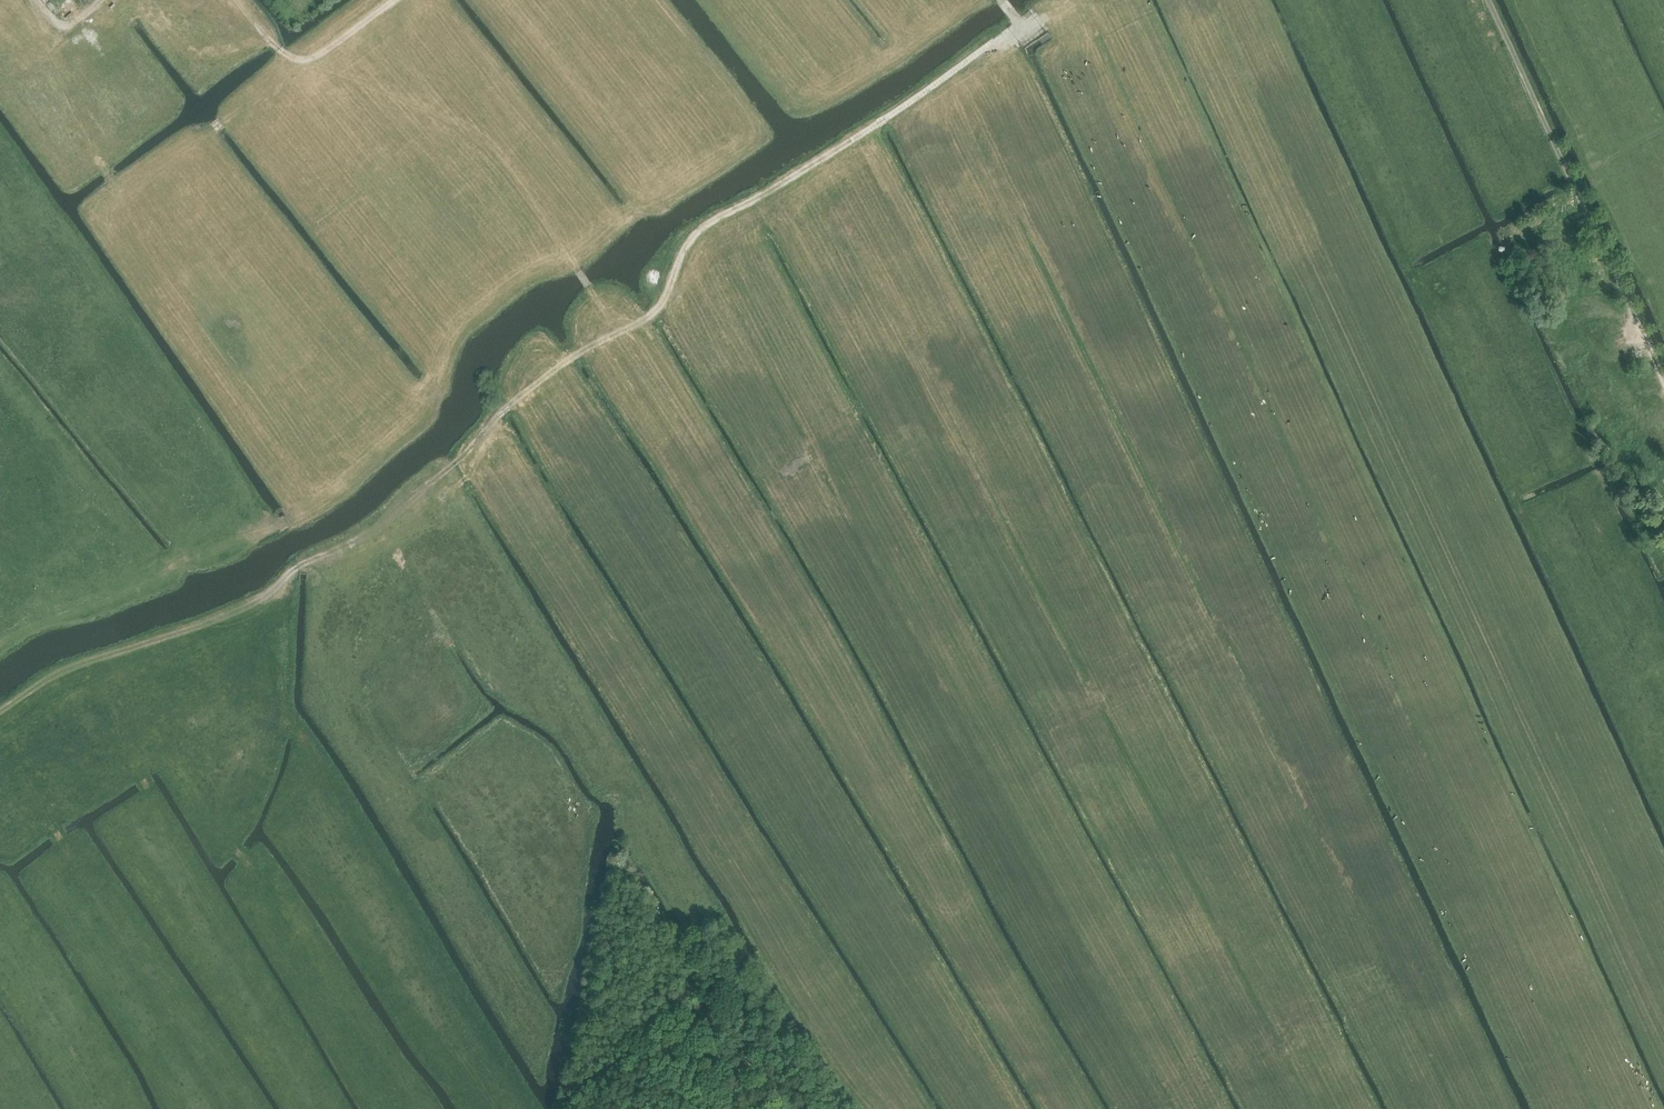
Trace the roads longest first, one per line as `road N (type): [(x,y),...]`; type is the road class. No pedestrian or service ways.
road 1 (track): [(1001,0),(1019,25),(868,135),(698,234),(647,305),(546,367),(491,425),(466,474),(445,495),(207,623),(49,684),(0,714)]
road 2 (track): [(261,32),(284,54),(487,131),(614,328)]
road 3 (track): [(1663,381),(1486,0)]
road 4 (track): [(195,142),(383,0)]

